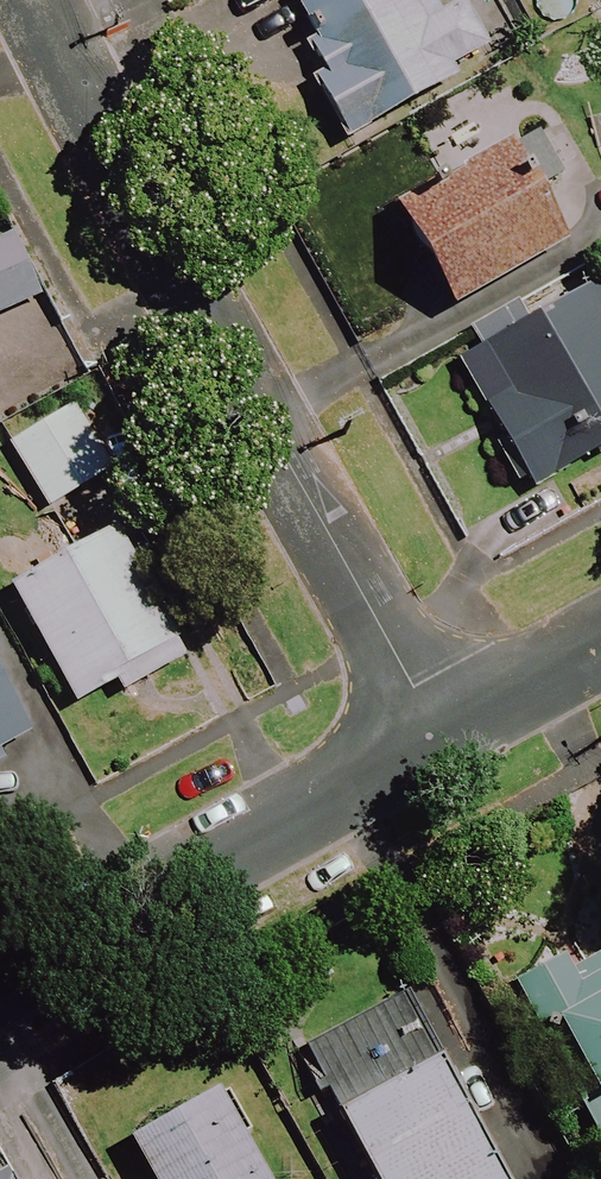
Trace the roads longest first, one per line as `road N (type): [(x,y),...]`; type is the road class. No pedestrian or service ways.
road 1 (residential): [(437,734),(37,0)]
road 2 (residential): [(0,978),(437,734)]
road 3 (residential): [(437,734),(600,643)]

